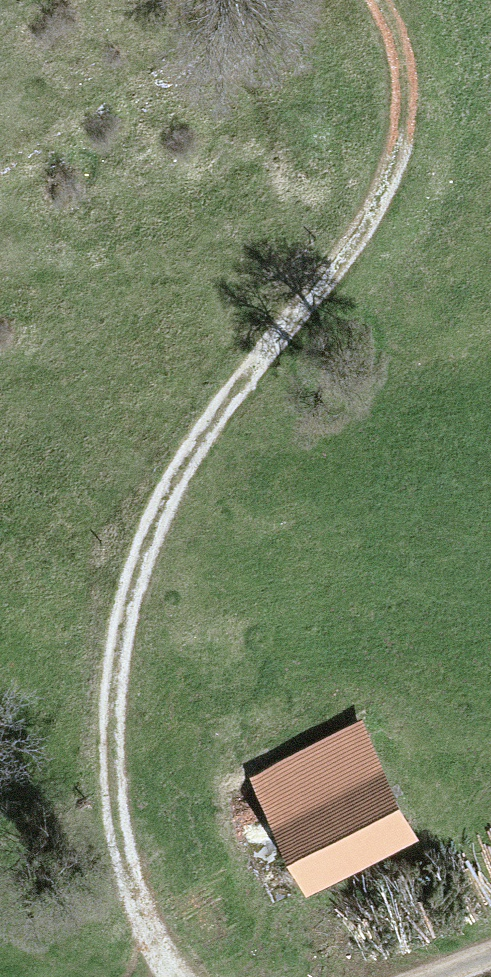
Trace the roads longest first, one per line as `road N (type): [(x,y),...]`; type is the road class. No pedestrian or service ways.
road 1 (track): [(177,976),(141,914),(123,858),(113,782),(120,642),(155,521),(187,457),(272,344)]
road 2 (track): [(380,0),(404,74),(405,124),(393,175),(362,230),(272,344)]

